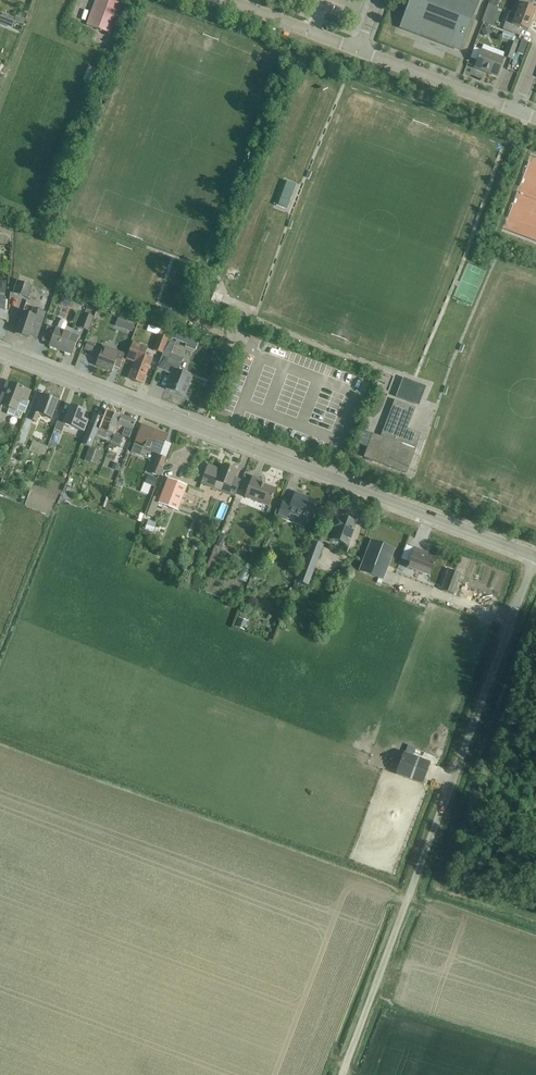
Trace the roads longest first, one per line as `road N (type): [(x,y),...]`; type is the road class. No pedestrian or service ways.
road 1 (tertiary): [(535,556),(0,351)]
road 2 (unclassified): [(342,1074),(516,611)]
road 3 (residential): [(517,110),(231,0)]

